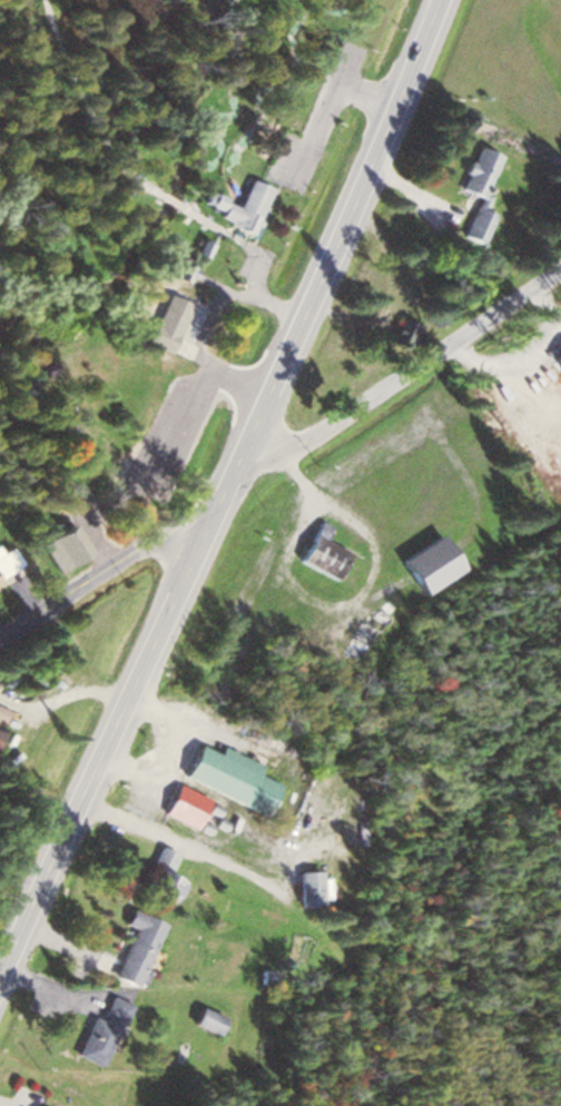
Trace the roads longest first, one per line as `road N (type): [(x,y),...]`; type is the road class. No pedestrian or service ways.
road 1 (primary): [(228,464),(433,0)]
road 2 (primary): [(0,961),(199,524)]
road 3 (residential): [(228,464),(301,440),(560,264)]
road 4 (residential): [(0,633),(140,541),(199,524)]

